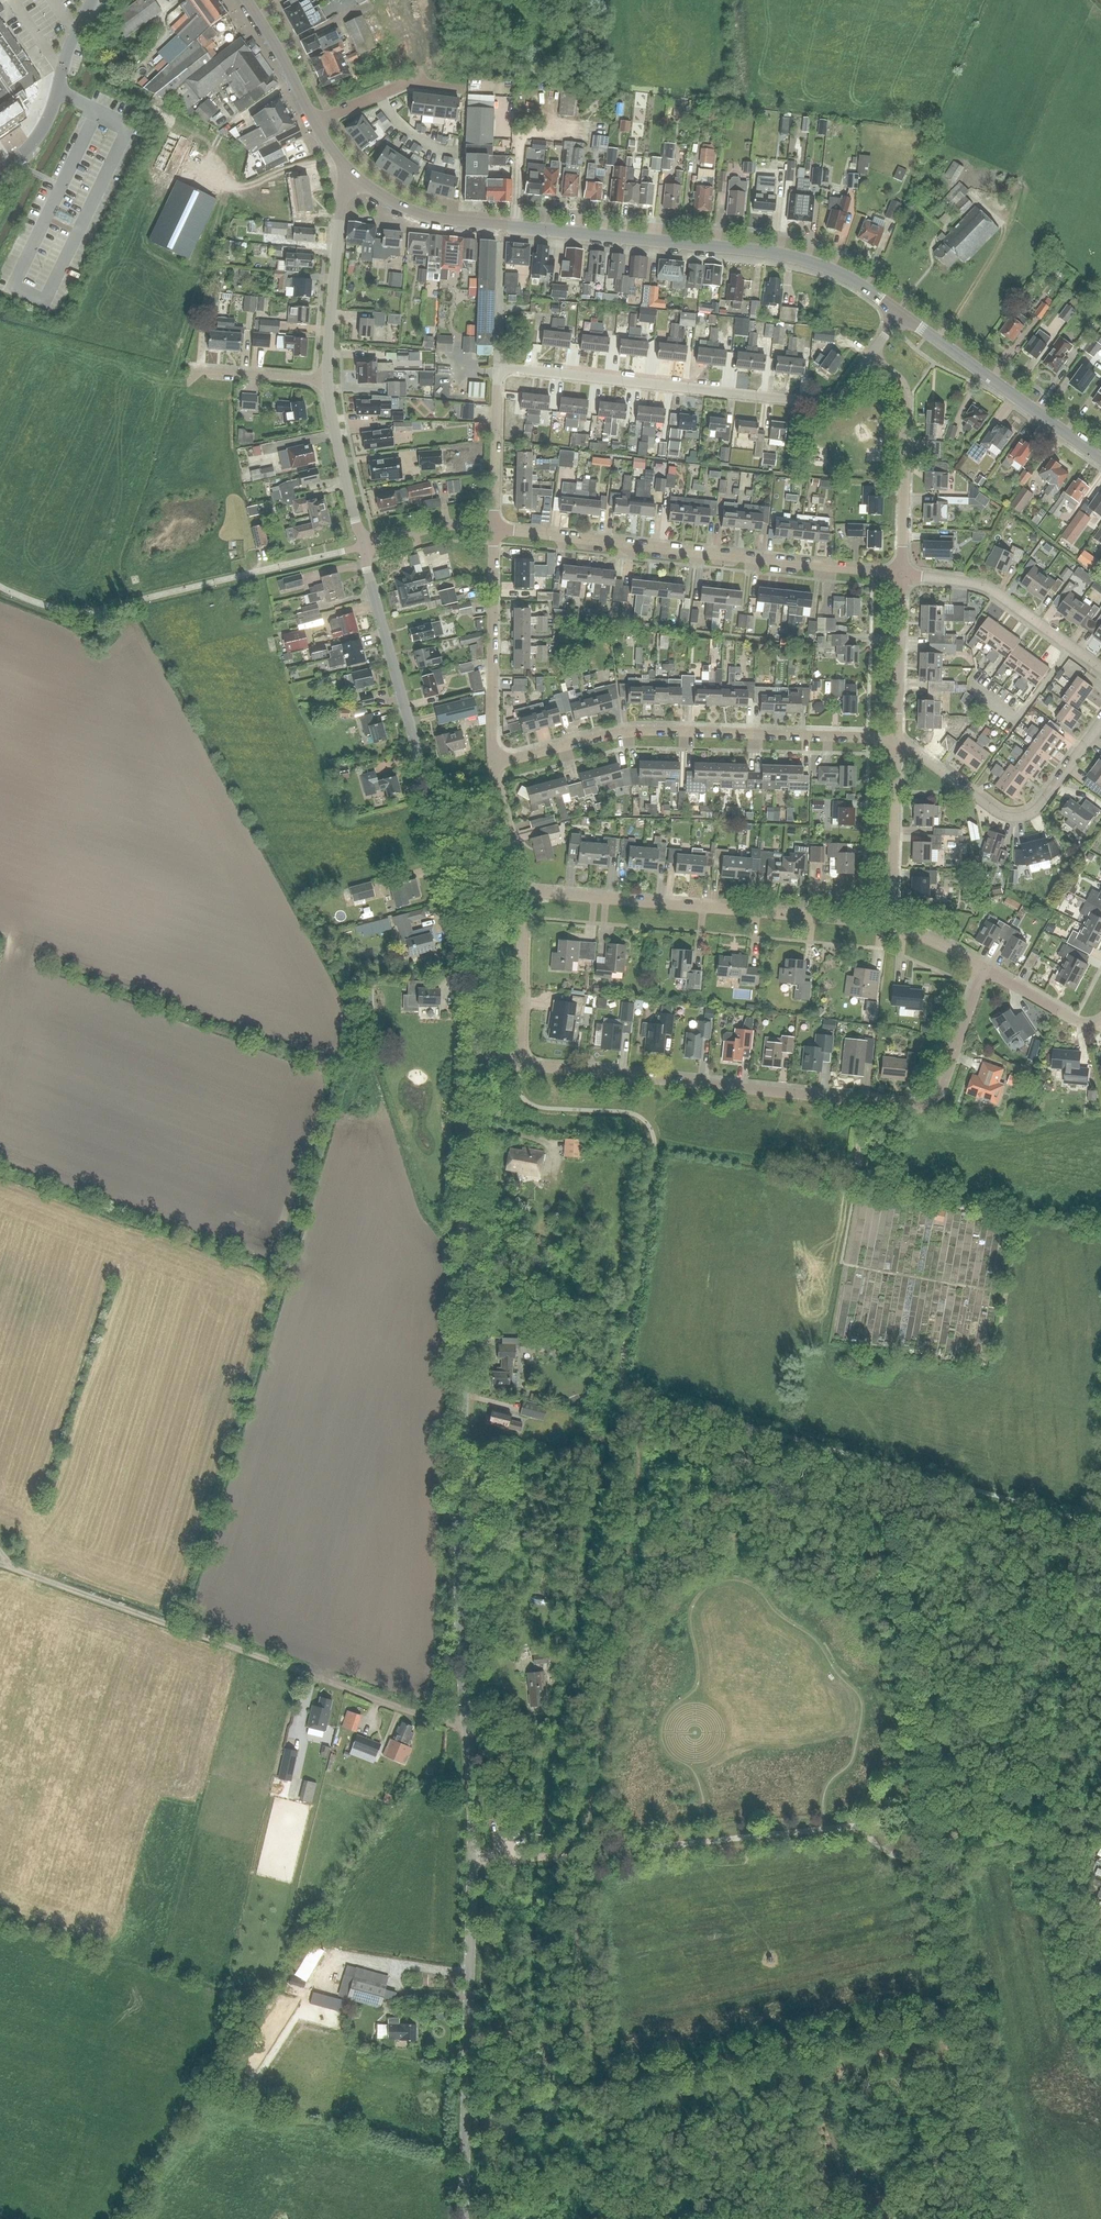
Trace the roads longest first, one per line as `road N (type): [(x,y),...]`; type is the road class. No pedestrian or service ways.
road 1 (tertiary): [(463,2218),(471,1862),(459,1447),(474,1058)]
road 2 (tertiary): [(900,314),(836,272),(789,255),(446,219),(353,178)]
road 3 (residential): [(981,968),(930,1106),(520,1063)]
road 4 (tertiary): [(474,1058),(476,968),(362,546)]
road 5 (track): [(466,1724),(440,1721),(16,1569),(0,1551)]
road 6 (residential): [(901,575),(493,527)]
road 7 (residential): [(492,762),(637,730),(896,742)]
road 8 (residential): [(498,367),(825,404),(842,398),(869,356)]
road 9 (residential): [(892,926),(522,891)]
road 10 (residential): [(1100,720),(1035,811),(1019,819),(1002,816),(896,742)]
road 11 (tertiary): [(1100,459),(900,314)]
road 12 (residential): [(492,762),(493,527)]
road 13 (residential): [(901,575),(904,388),(869,356)]
road 14 (residential): [(901,575),(982,585),(1100,668)]
road 15 (tertiary): [(328,379),(338,220),(353,178)]
road 16 (tertiary): [(91,0),(48,117),(0,171)]
road 17 (residential): [(892,926),(896,742)]
road 18 (residential): [(520,1063),(522,891)]
road 19 (tertiary): [(362,546),(328,379)]
road 20 (residential): [(896,742),(901,575)]
road 21 (residential): [(493,527),(498,367)]
road 22 (track): [(514,227),(521,135),(539,127),(583,133)]
road 23 (tertiary): [(315,122),(247,0)]
road 24 (residential): [(328,379),(194,370)]
road 25 (residential): [(362,546),(447,526),(493,527)]
road 26 (residential): [(522,891),(492,762)]
road 27 (residential): [(981,968),(1075,1019),(1100,1018)]

